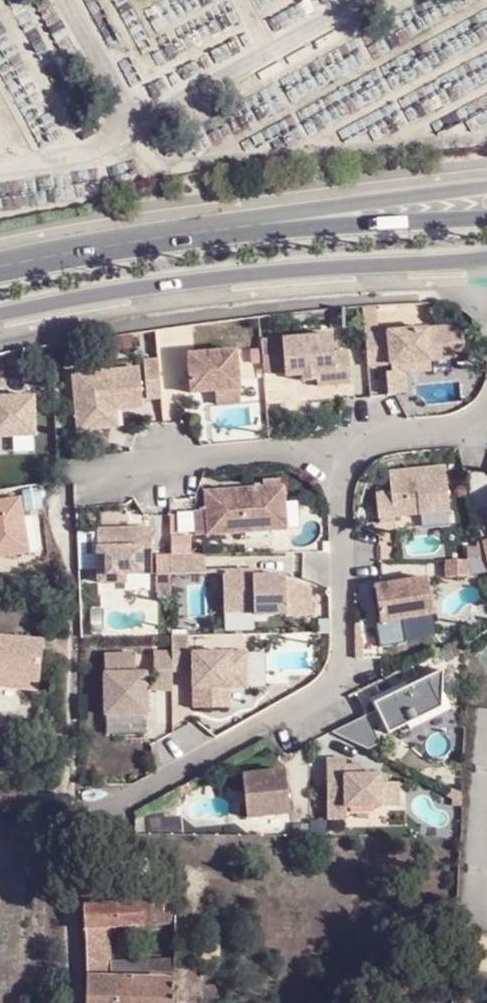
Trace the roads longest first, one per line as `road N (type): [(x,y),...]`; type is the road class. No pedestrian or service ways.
road 1 (track): [(105,474),(66,511),(72,1002)]
road 2 (residential): [(353,453),(342,482),(340,669),(330,690),(70,826)]
road 3 (primary): [(0,314),(188,282),(486,258)]
road 4 (tertiary): [(486,186),(277,212),(158,240)]
road 5 (primary): [(486,217),(158,240)]
road 6 (residential): [(353,453),(105,474)]
road 7 (primary): [(158,240),(0,269)]
road 8 (residential): [(486,415),(455,430),(373,438),(353,453)]

